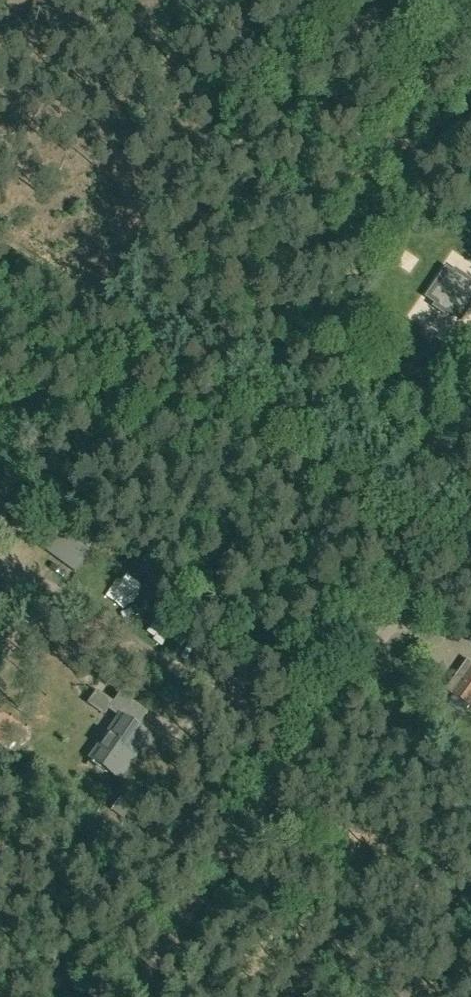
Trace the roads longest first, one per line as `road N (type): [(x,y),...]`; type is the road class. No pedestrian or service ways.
road 1 (unclassified): [(280,799),(470,519)]
road 2 (track): [(139,996),(280,799)]

